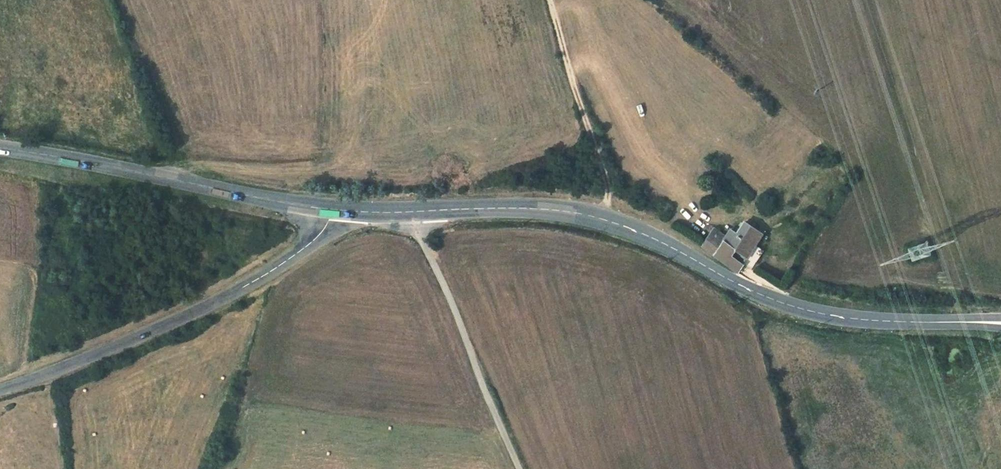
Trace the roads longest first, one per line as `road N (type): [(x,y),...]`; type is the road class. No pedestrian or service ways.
road 1 (secondary): [(1000,324),(808,312),(656,239),(556,210),(336,207)]
road 2 (tertiary): [(0,391),(251,283),(308,246),(336,207)]
road 3 (secondary): [(336,207),(0,148)]
road 4 (track): [(602,218),(609,187),(549,0)]

